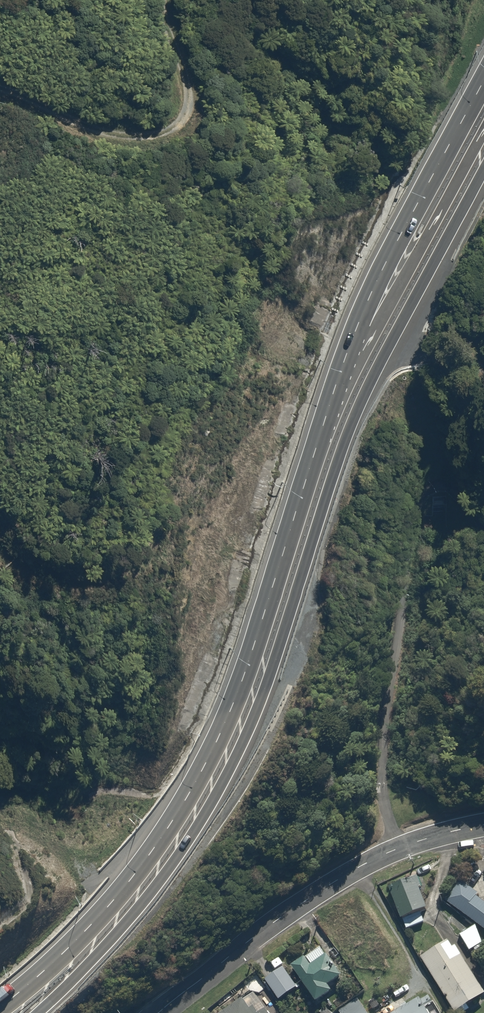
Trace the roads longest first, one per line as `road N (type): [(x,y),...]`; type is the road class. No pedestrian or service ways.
road 1 (trunk): [(483,166),(361,395),(258,702),(214,794),(139,904),(34,1012)]
road 2 (trunk): [(0,1004),(115,895),(178,809),(236,693),(295,509)]
road 3 (trunk): [(295,509),(360,311),(483,78)]
road 4 (trunk): [(295,509),(359,360),(483,125)]
road 5 (residential): [(483,828),(371,866),(162,1012)]
road 6 (track): [(162,0),(187,88),(184,114),(173,125),(120,134),(0,87)]

